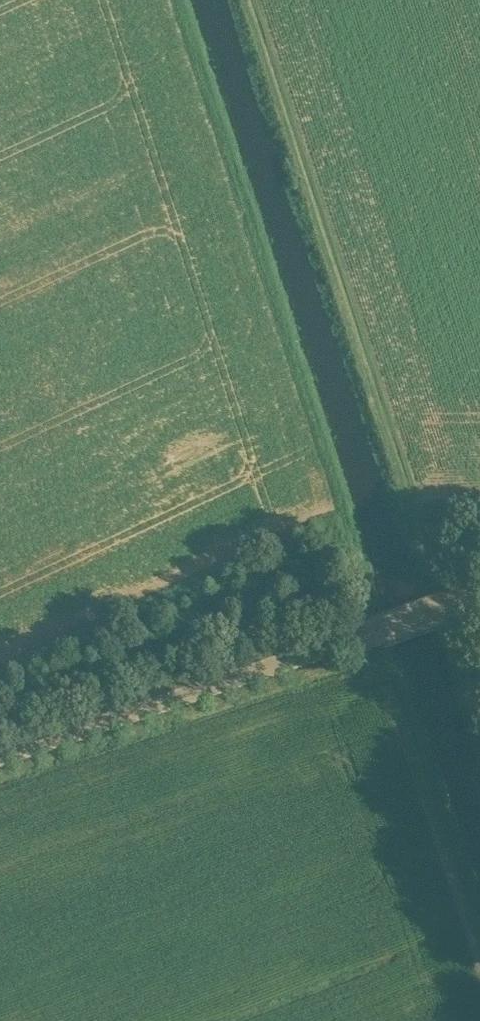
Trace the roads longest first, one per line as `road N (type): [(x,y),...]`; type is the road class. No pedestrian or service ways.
road 1 (unclassified): [(0,760),(479,597)]

